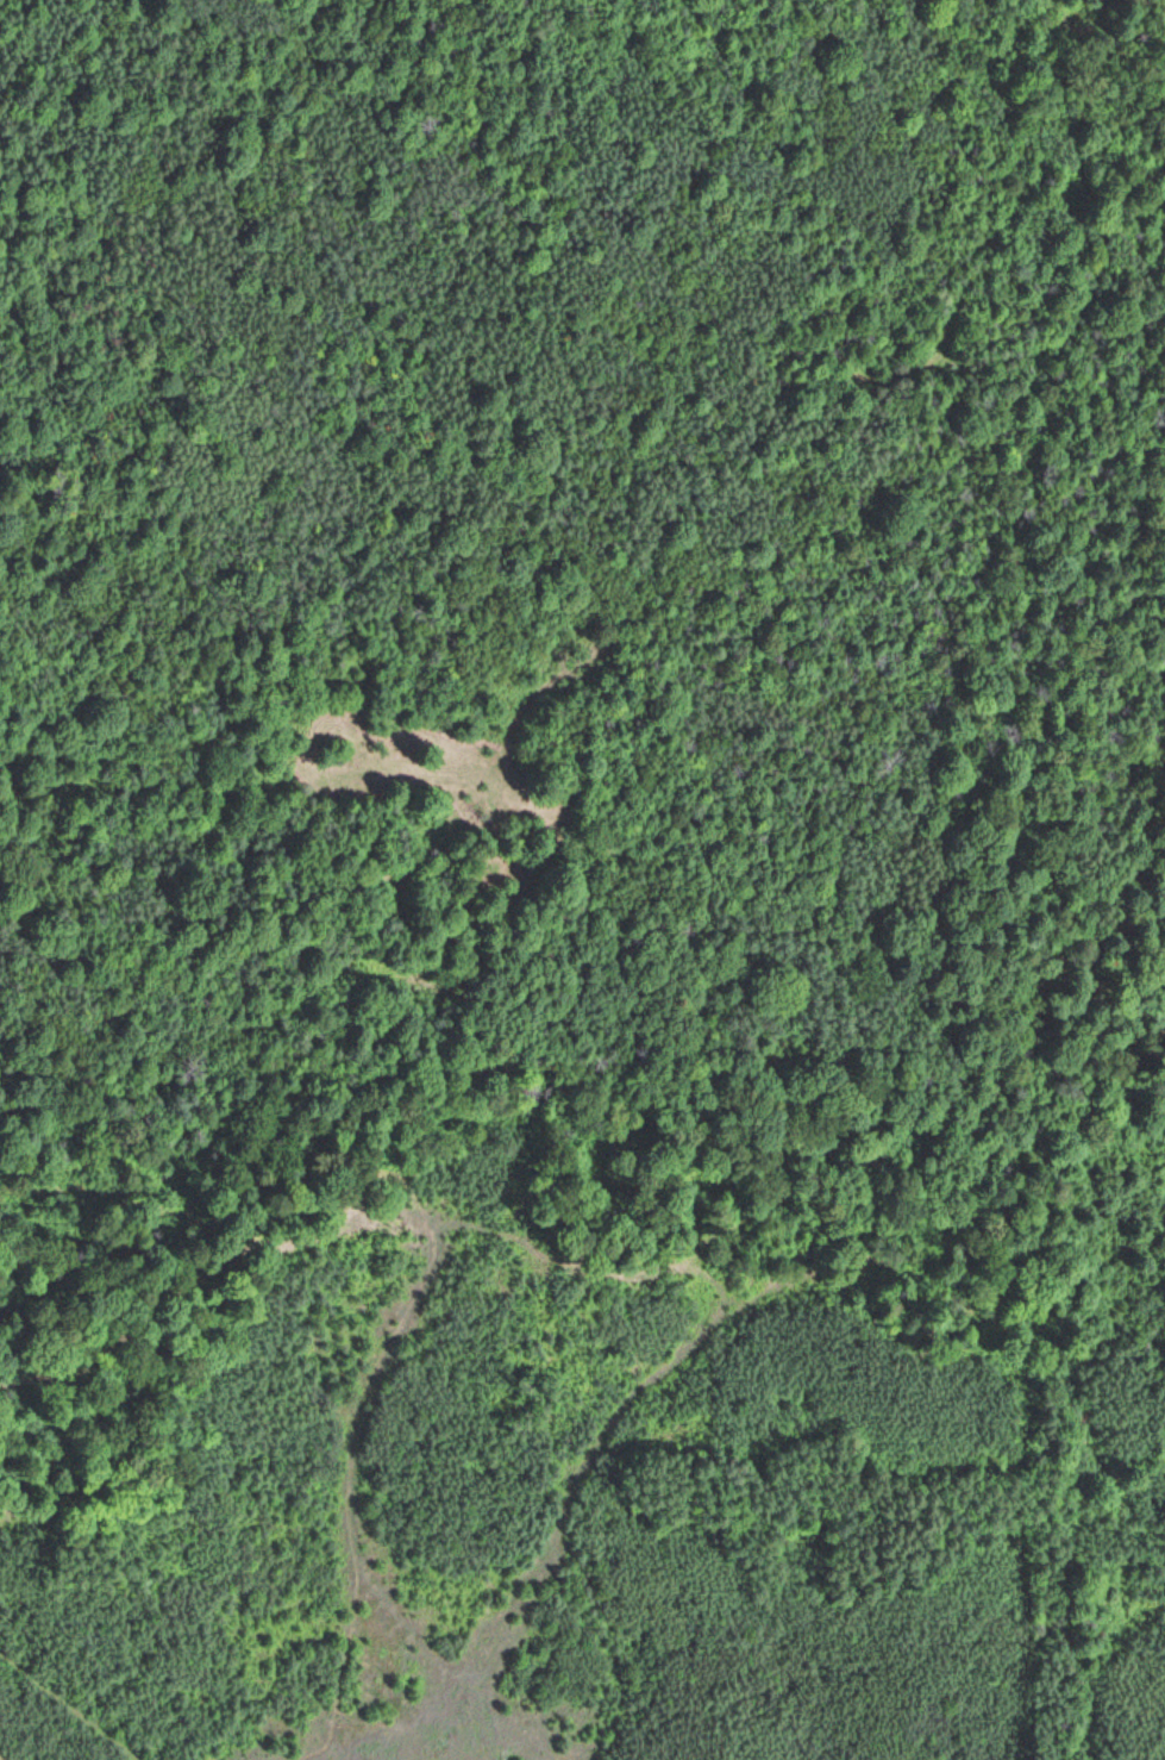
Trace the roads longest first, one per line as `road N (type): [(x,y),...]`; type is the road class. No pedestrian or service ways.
road 1 (track): [(300,1759),(231,1677),(220,1618),(276,1384),(158,1066),(111,749),(0,570)]

